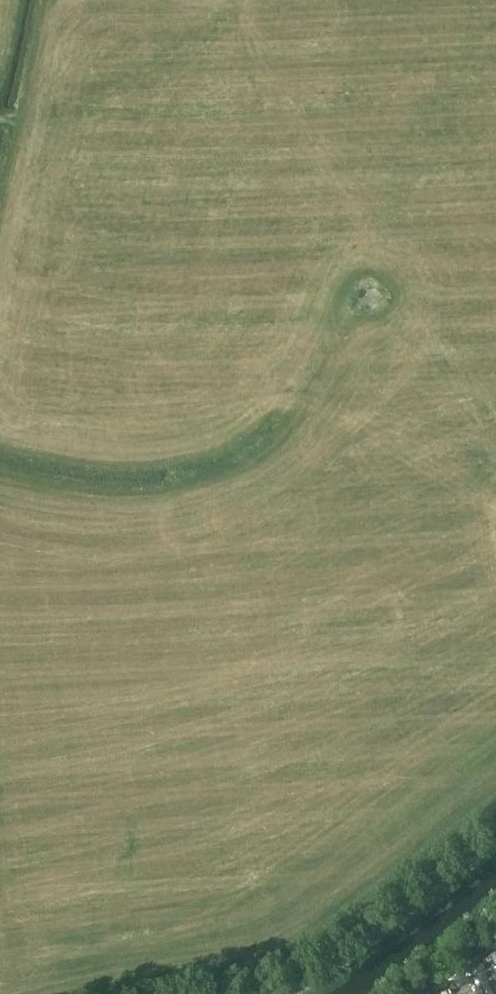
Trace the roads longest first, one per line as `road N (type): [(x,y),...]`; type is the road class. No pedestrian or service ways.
road 1 (unclassified): [(495,845),(338,966),(284,993)]

